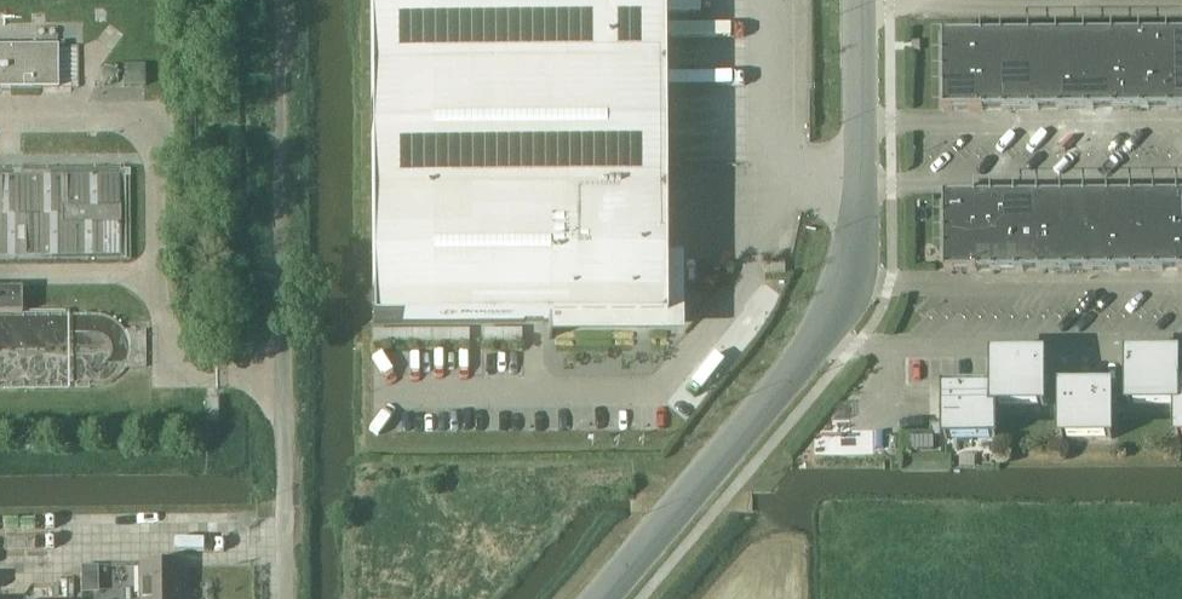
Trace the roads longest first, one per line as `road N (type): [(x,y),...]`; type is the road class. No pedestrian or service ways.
road 1 (unclassified): [(600,598),(844,304),(858,242),(860,0)]
road 2 (unclassified): [(286,598),(283,376)]

